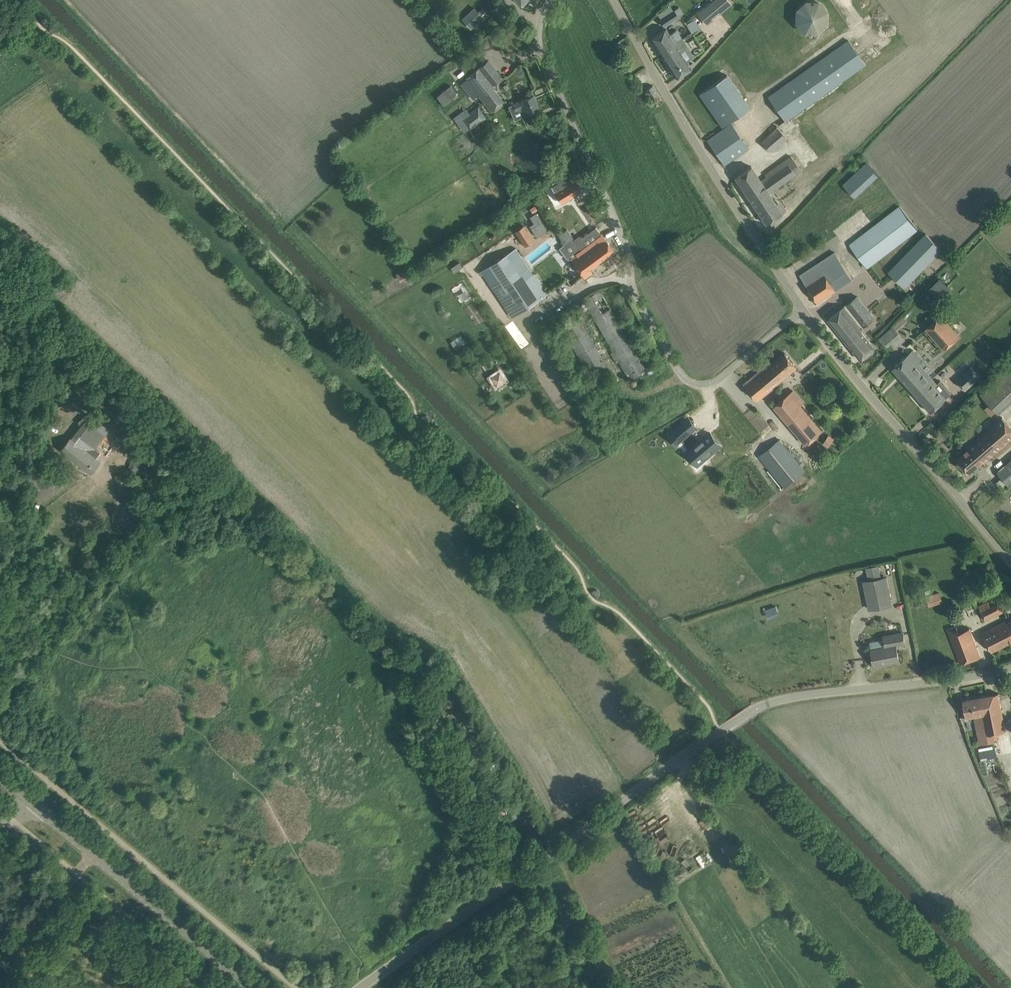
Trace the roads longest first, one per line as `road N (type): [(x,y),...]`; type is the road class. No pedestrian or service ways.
road 1 (unclassified): [(359,987),(754,709),(1010,668)]
road 2 (residential): [(805,310),(721,378),(688,380),(632,286),(629,248),(543,58),(538,36),(547,0)]
road 3 (unclassified): [(805,310),(613,0)]
road 4 (unclassified): [(1010,570),(805,310)]
road 5 (tertiary): [(254,987),(40,804)]

